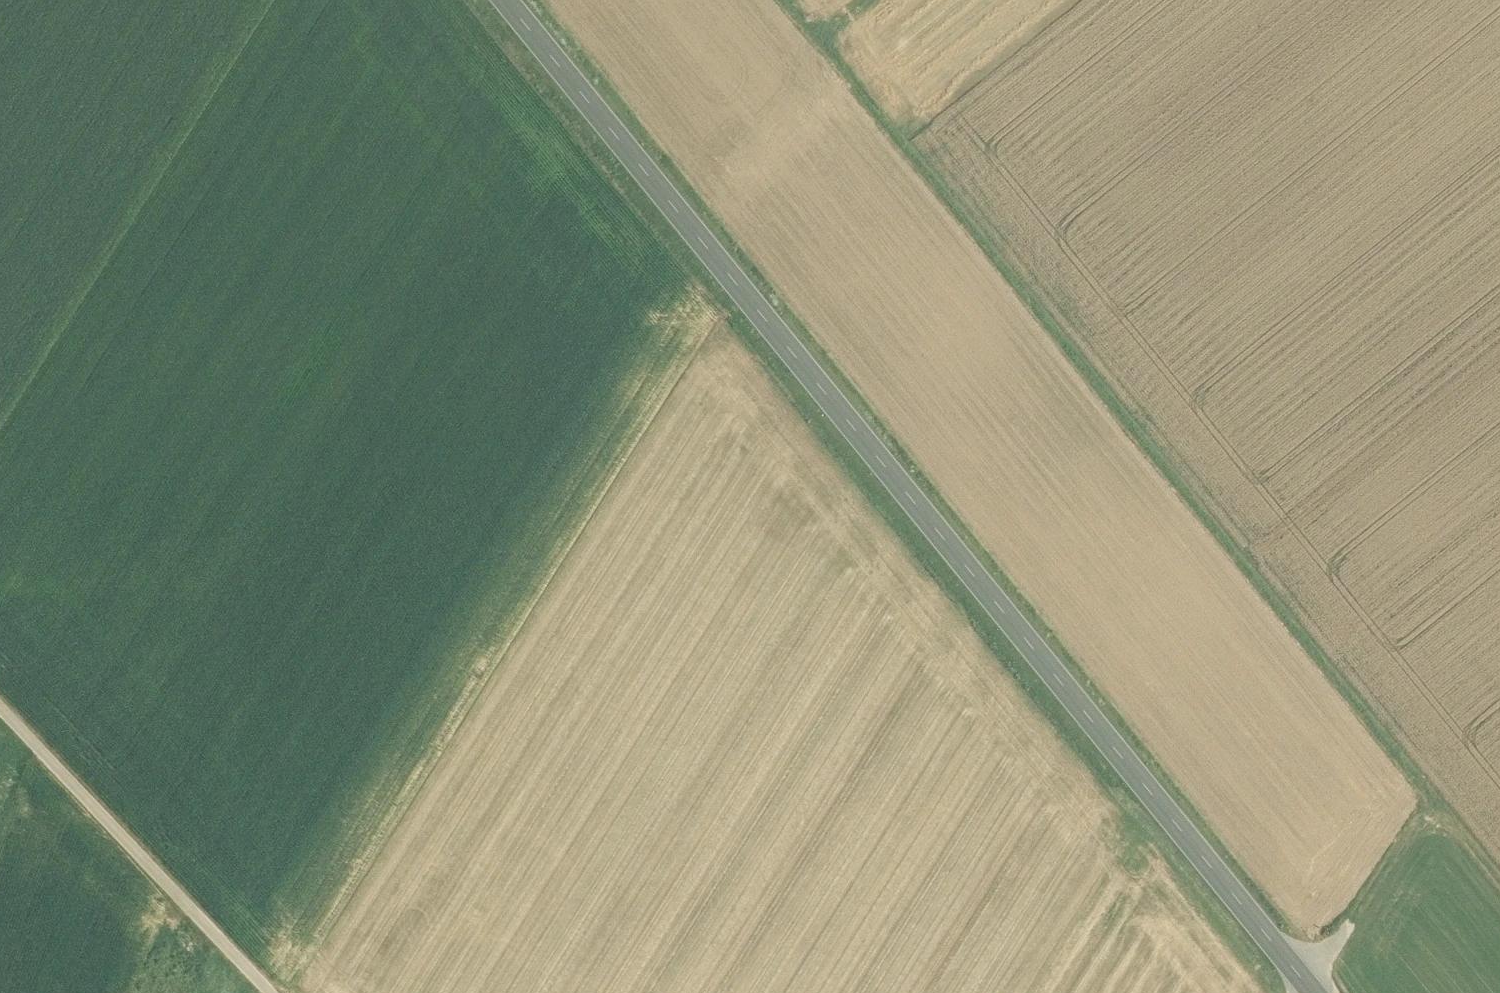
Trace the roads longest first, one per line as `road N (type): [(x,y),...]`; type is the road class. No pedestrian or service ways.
road 1 (trunk): [(1315,992),(507,0)]
road 2 (track): [(0,705),(272,992)]

